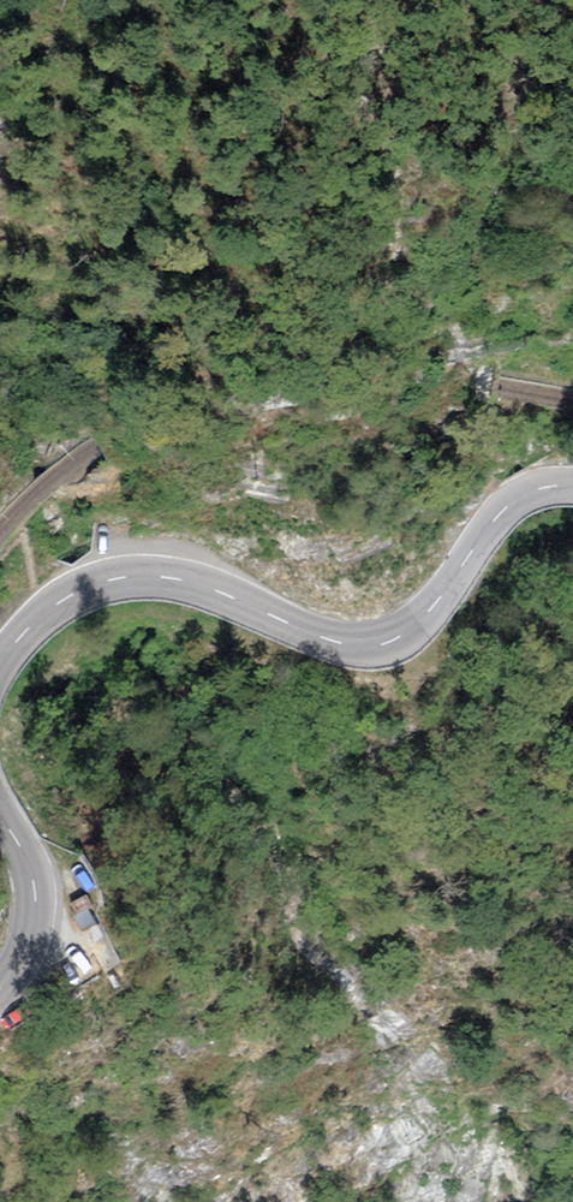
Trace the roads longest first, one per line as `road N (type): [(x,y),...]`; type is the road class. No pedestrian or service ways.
road 1 (secondary): [(572,487),(544,488),(516,500),(430,611),(383,644),(332,643),(220,591),(131,578),(68,595),(38,617),(0,667)]
road 2 (secondary): [(0,810),(27,861),(35,907),(27,948),(0,987)]

